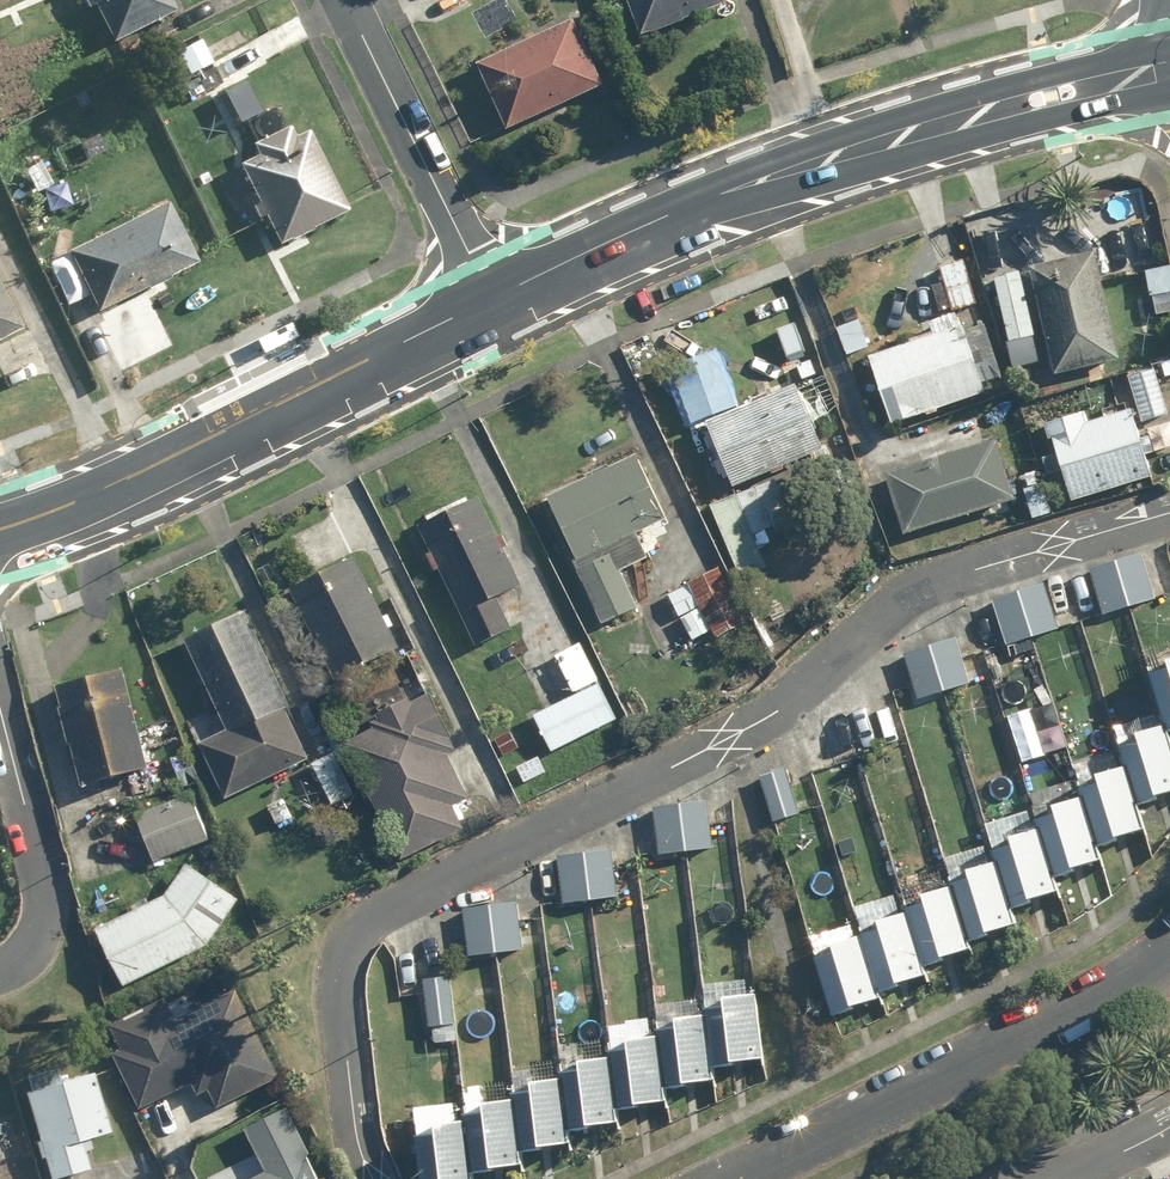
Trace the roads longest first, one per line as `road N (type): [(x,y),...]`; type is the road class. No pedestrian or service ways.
road 1 (residential): [(374,1178),(348,1055),(346,983),(352,944),(370,920),(755,724),(925,588),(1169,514)]
road 2 (secondary): [(1169,68),(976,111),(870,146),(678,220),(495,306)]
road 3 (secondary): [(495,306),(135,487),(0,537)]
road 4 (residential): [(1169,957),(1140,980),(738,1178)]
road 5 (residential): [(345,0),(495,306)]
road 6 (residential): [(0,975),(35,952),(48,919),(44,876),(0,709)]

